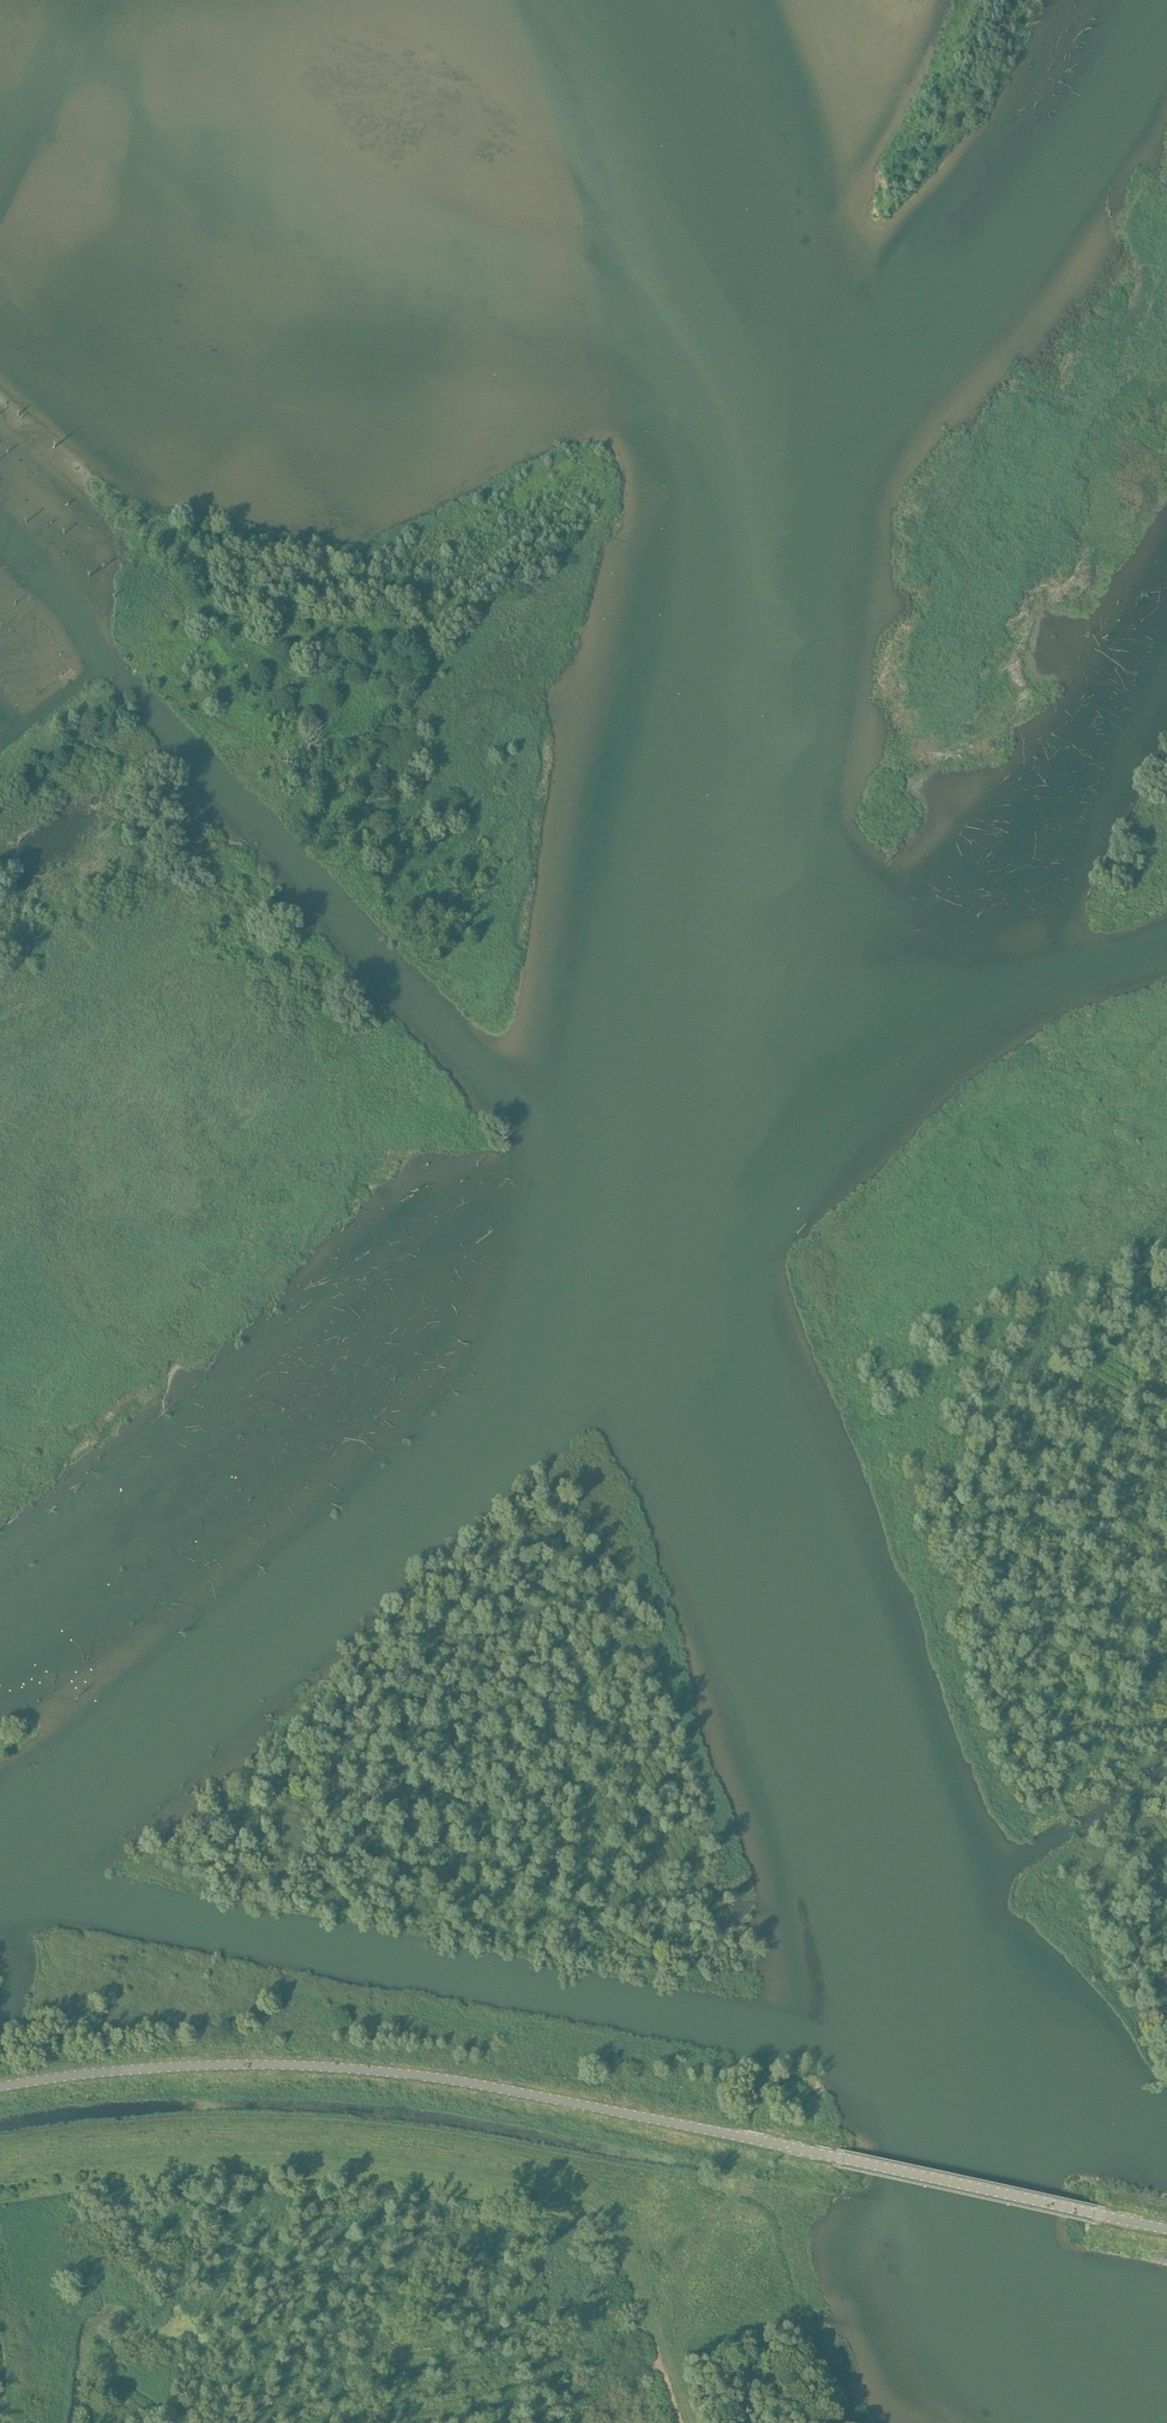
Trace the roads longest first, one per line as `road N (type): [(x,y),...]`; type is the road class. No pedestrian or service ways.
road 1 (unclassified): [(1095,2214),(750,2138),(391,2072),(247,2064),(0,2088)]

